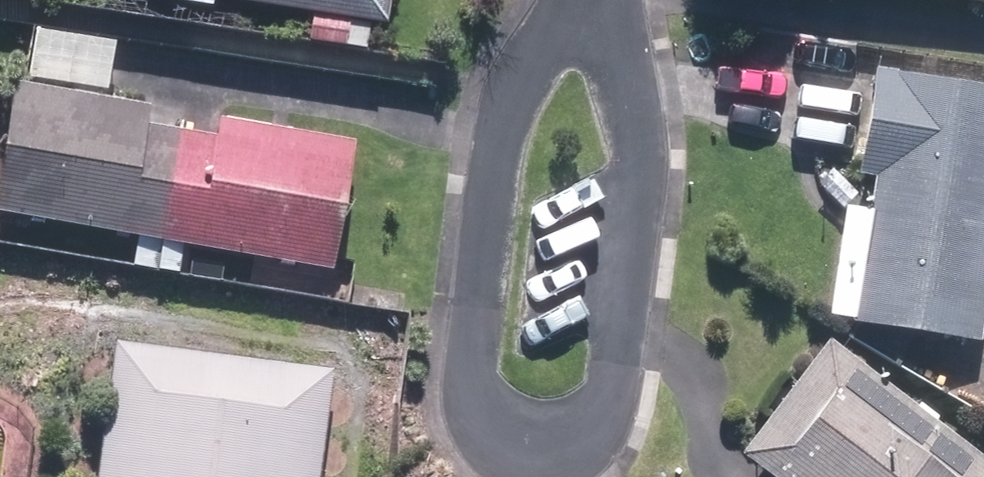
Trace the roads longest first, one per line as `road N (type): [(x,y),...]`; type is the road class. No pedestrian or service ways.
road 1 (residential): [(548,457),(511,437),(476,373),(496,158),(527,68),(570,0)]
road 2 (residential): [(609,0),(636,60),(644,120),(613,406),(602,434),(581,451),(548,457)]
road 3 (unknown): [(493,414),(433,441),(400,445),(37,408)]

